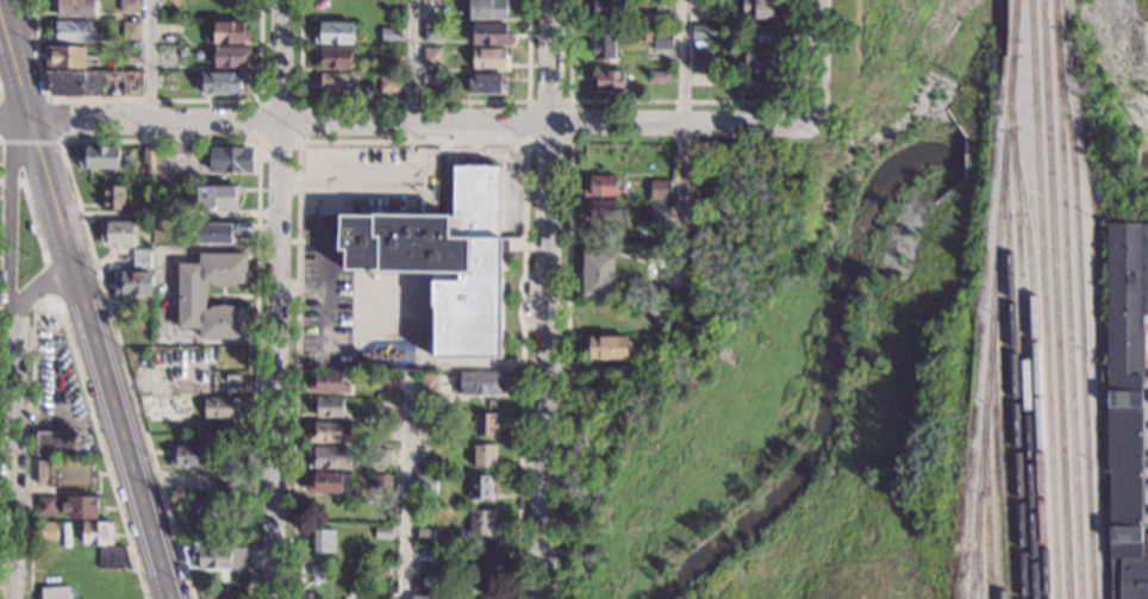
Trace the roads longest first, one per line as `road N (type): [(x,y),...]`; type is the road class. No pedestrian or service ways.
road 1 (residential): [(818,123),(27,118)]
road 2 (residential): [(539,598),(549,0)]
road 3 (residential): [(282,0),(273,598)]
road 4 (secondary): [(168,598),(27,118)]
road 5 (residential): [(9,598),(8,326)]
road 6 (residential): [(27,118),(8,168),(8,326)]
road 7 (residential): [(818,123),(821,0)]

